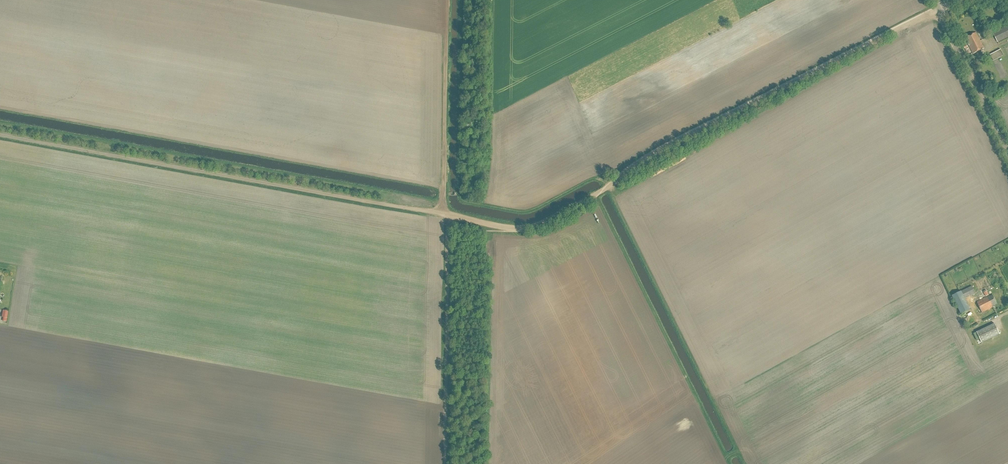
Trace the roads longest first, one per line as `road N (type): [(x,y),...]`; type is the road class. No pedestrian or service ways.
road 1 (track): [(939,9),(651,155),(541,223),(515,228),(450,215)]
road 2 (unclassified): [(444,214),(0,135)]
road 3 (track): [(450,215),(445,463)]
road 4 (tertiary): [(1007,151),(939,9)]

